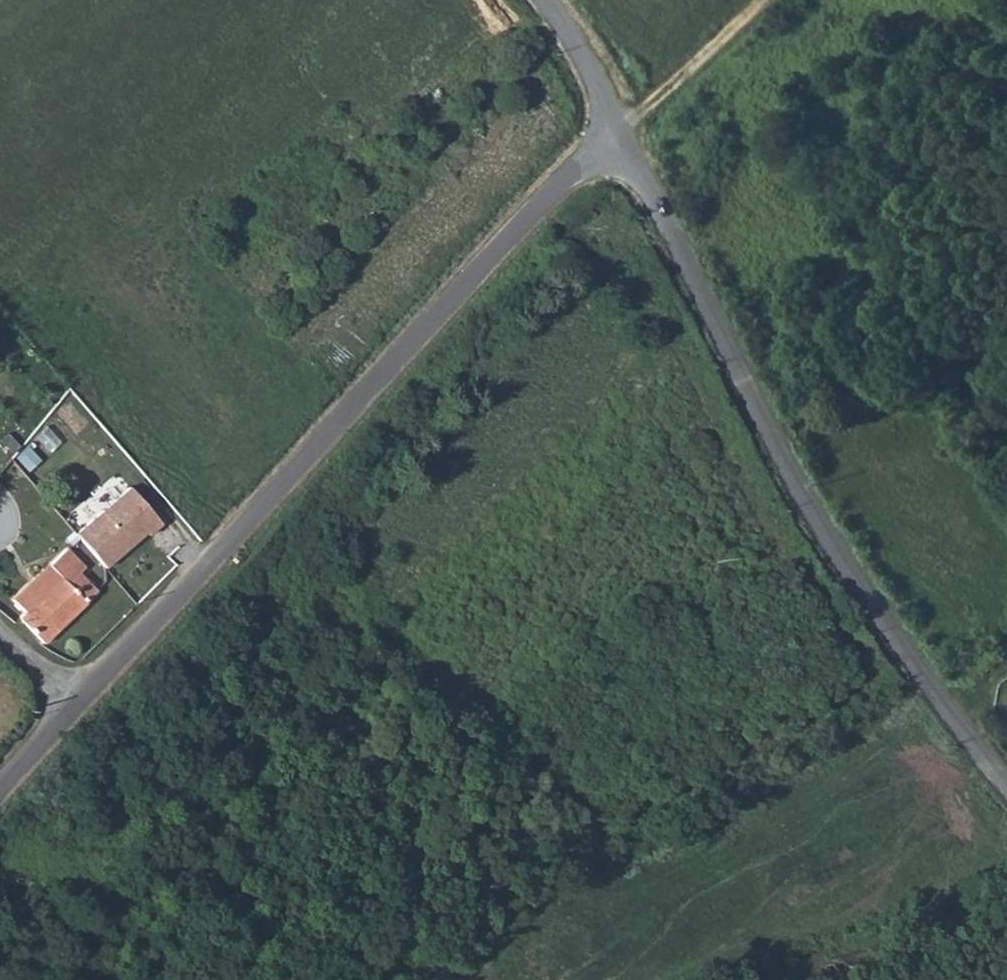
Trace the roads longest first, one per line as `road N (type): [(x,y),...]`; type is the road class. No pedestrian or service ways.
road 1 (unclassified): [(624,136),(592,156),(470,278),(83,707)]
road 2 (unclassified): [(1006,775),(844,552),(624,136)]
road 3 (track): [(624,136),(762,0)]
road 4 (unclassified): [(624,136),(577,29),(553,0)]
road 5 (unclassified): [(83,707),(0,797)]

